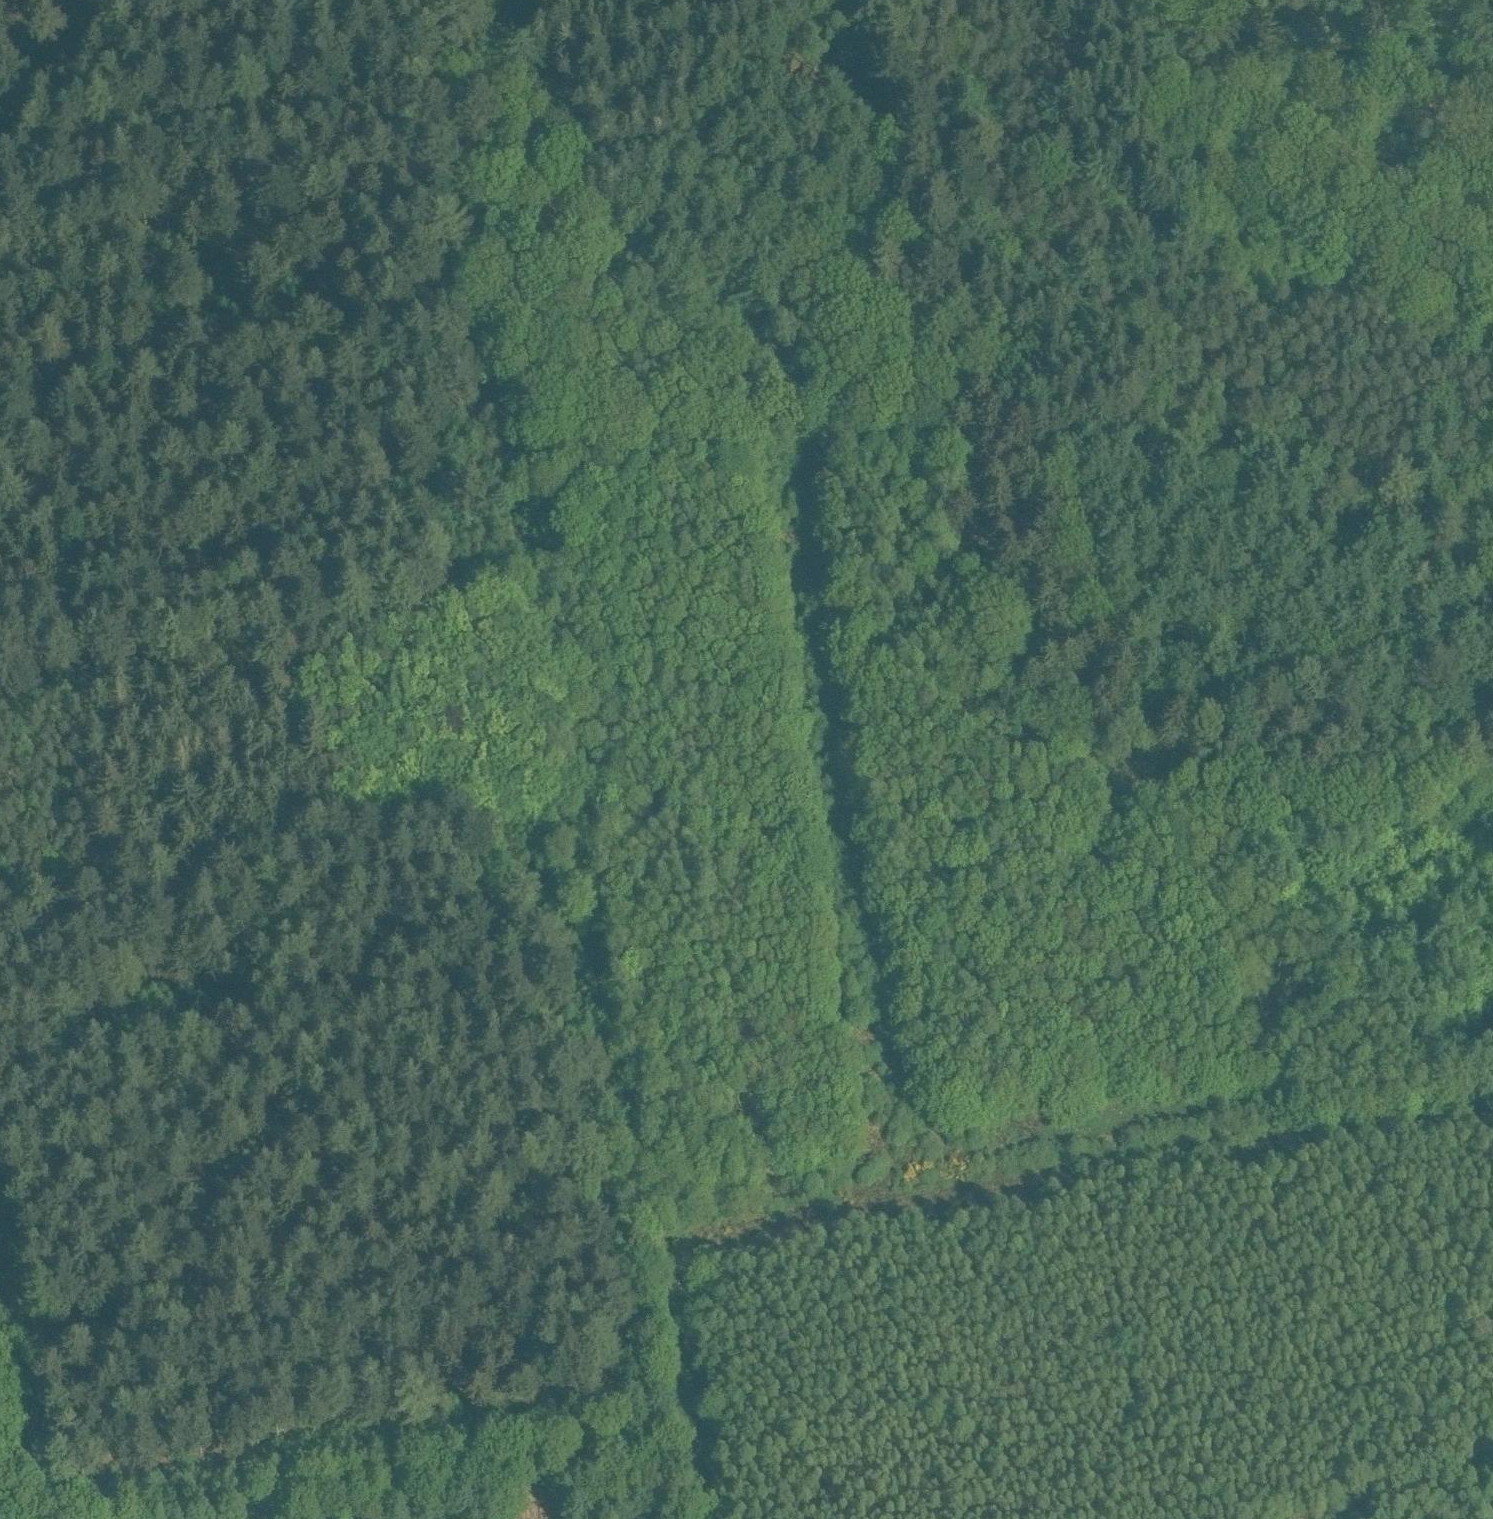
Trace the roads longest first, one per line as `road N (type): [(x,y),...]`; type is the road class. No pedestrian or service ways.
road 1 (track): [(534,606),(0,711)]

